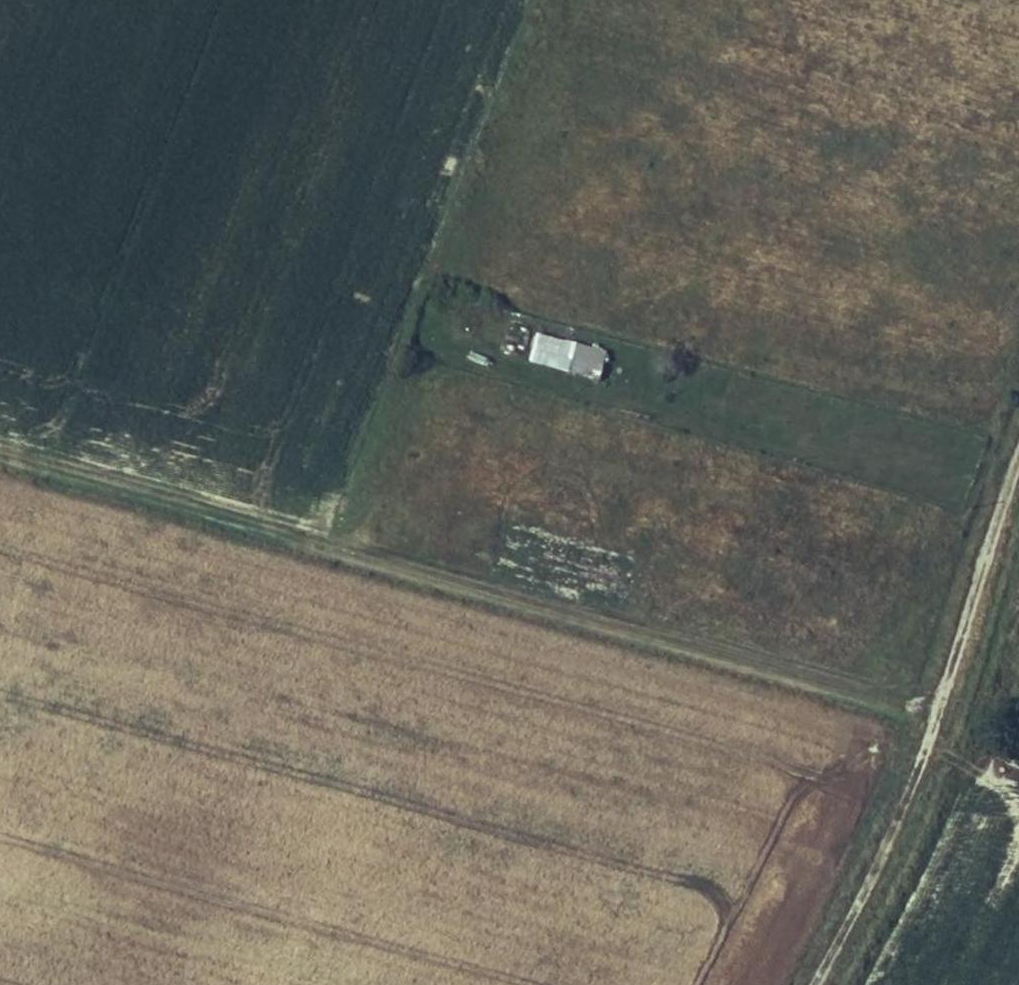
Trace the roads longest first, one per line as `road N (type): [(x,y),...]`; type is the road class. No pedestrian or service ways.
road 1 (track): [(1018,459),(916,778),(816,984)]

